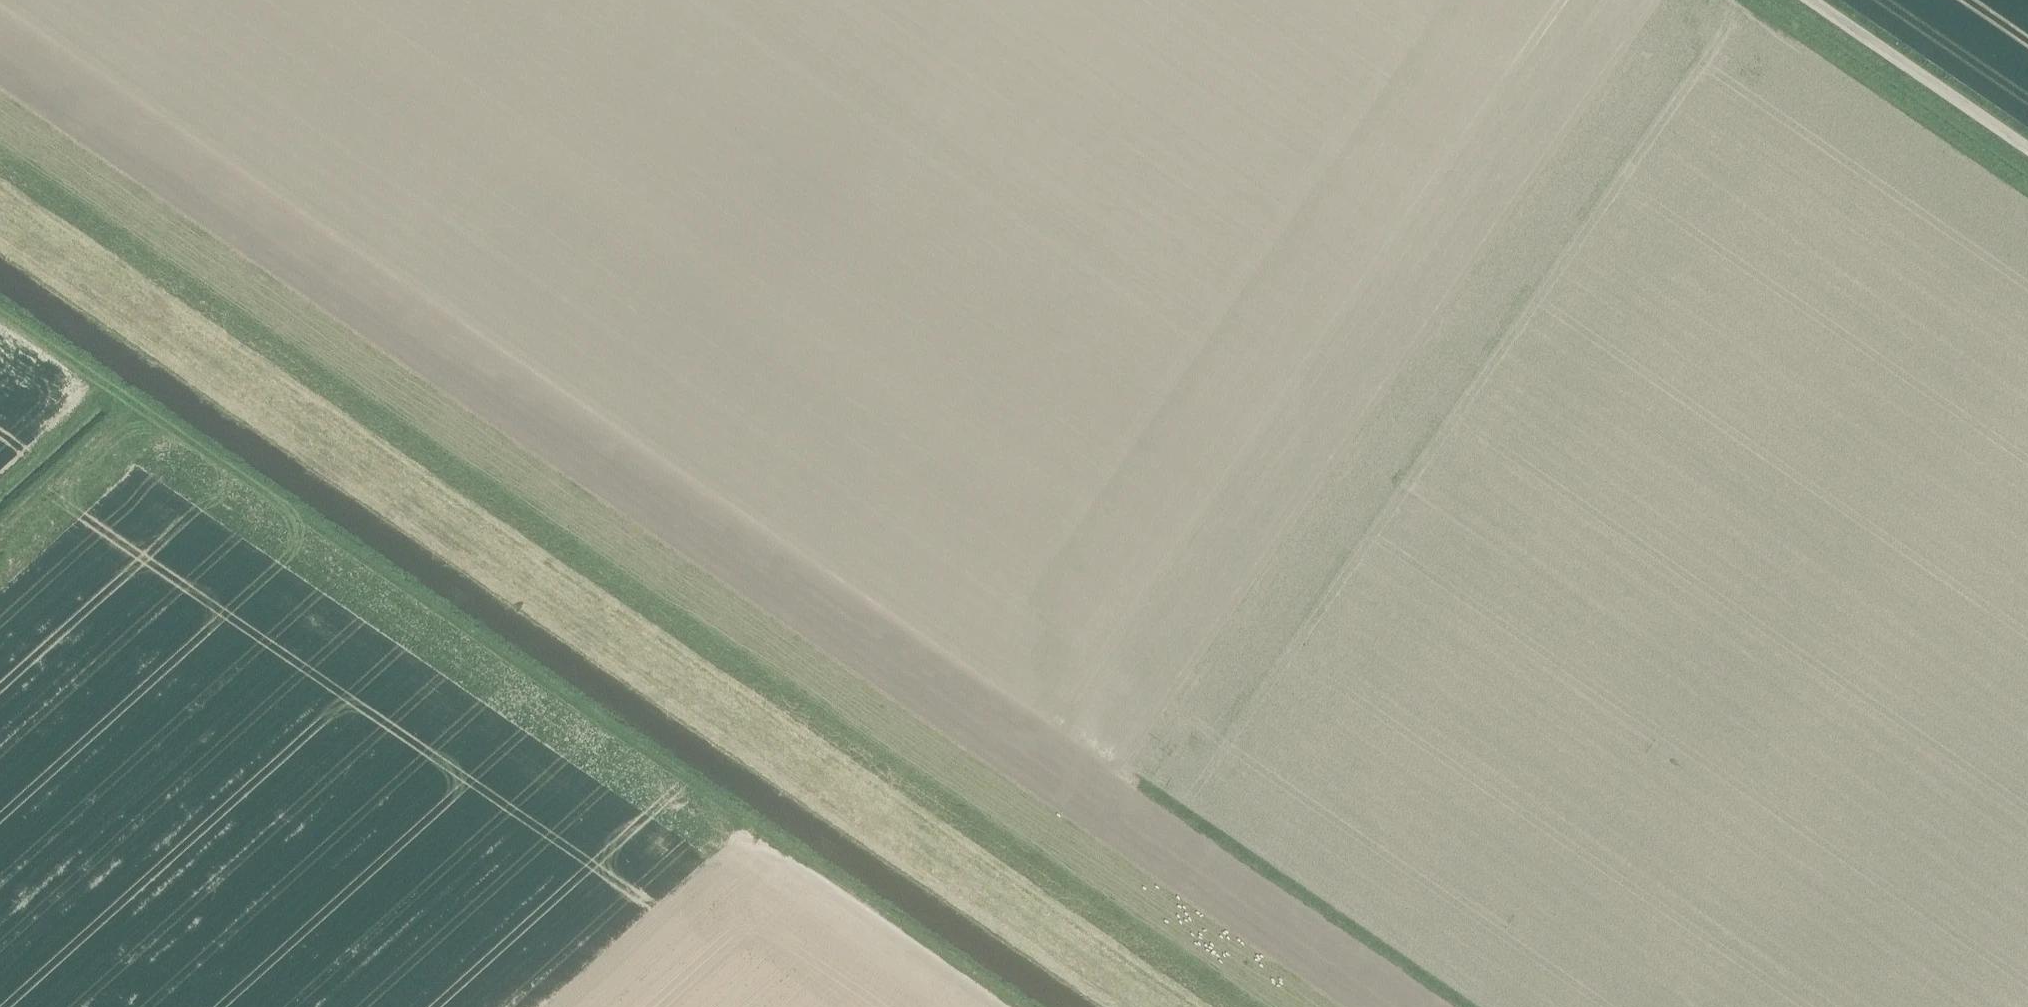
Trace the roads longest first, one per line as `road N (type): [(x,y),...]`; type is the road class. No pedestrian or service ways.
road 1 (unclassified): [(2027,149),(1810,0)]

